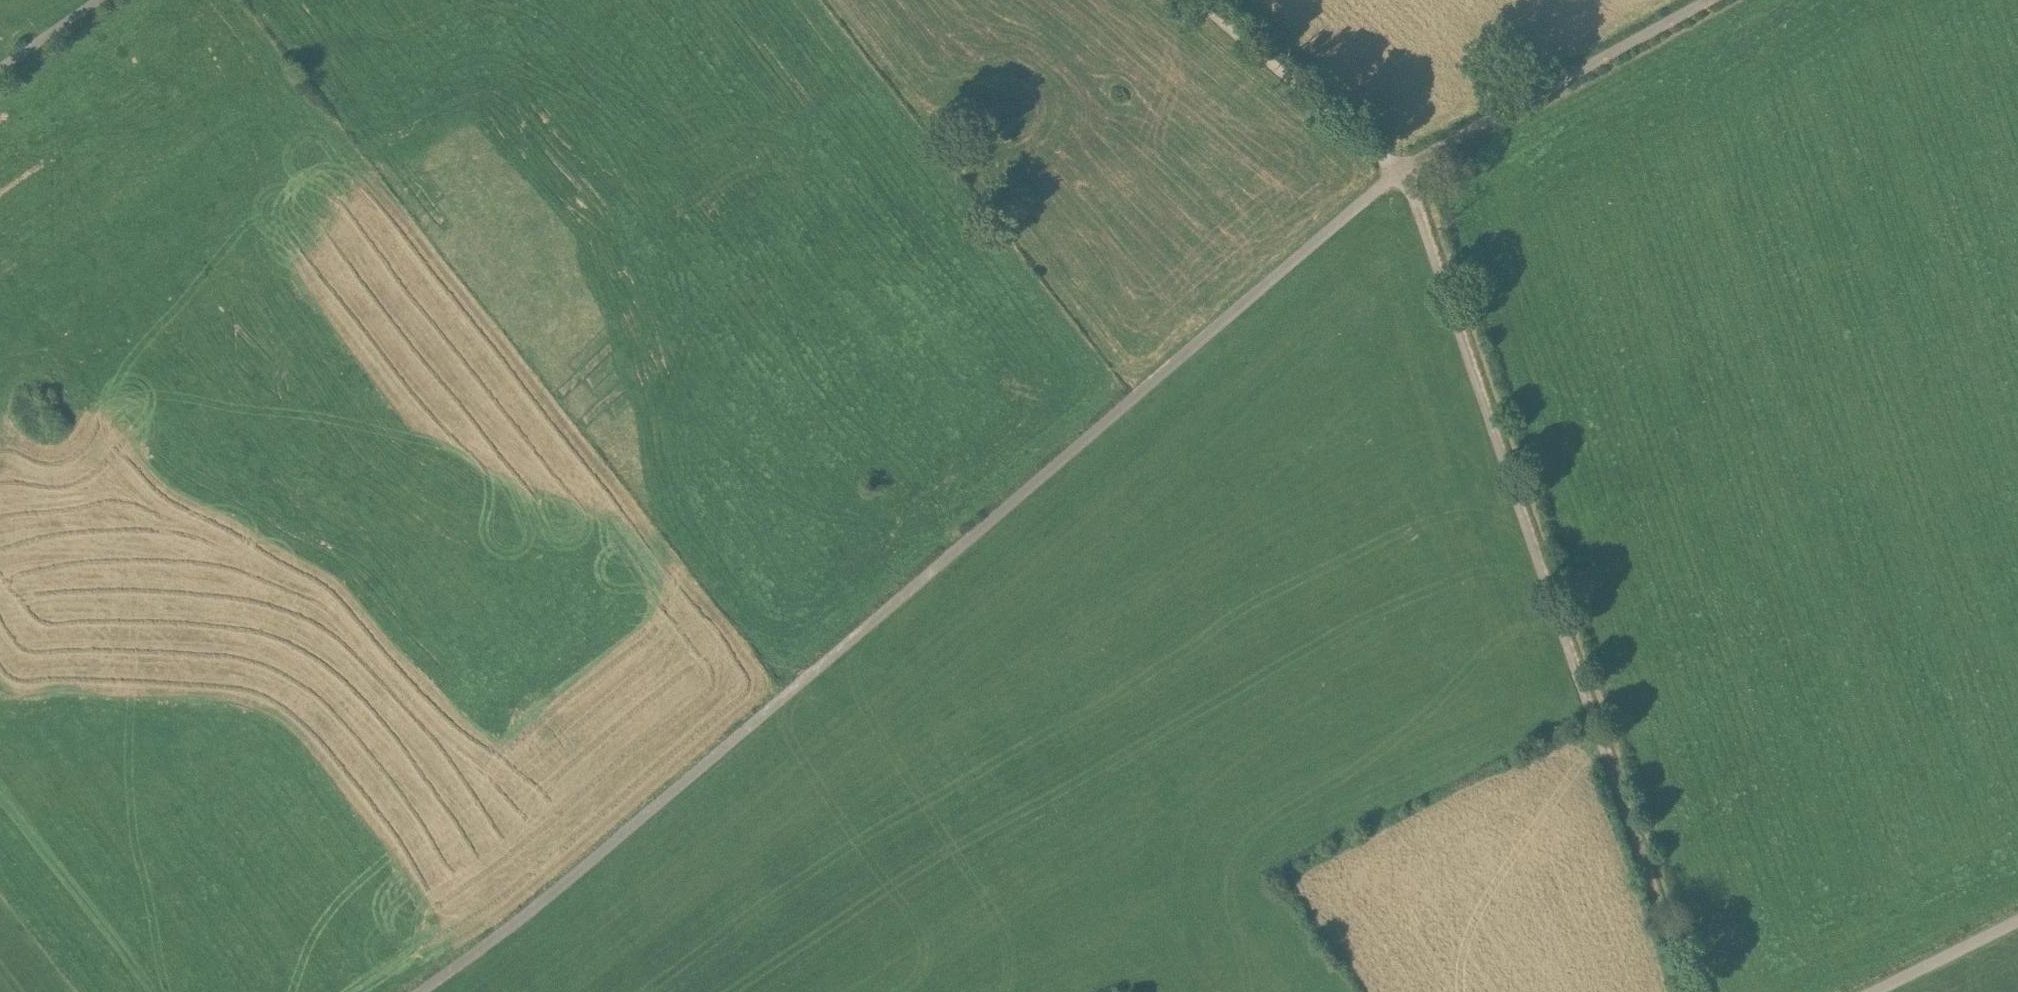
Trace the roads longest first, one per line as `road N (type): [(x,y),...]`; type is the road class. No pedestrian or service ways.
road 1 (track): [(1398,173),(524,921),(425,991)]
road 2 (track): [(1398,173),(1419,200),(1686,991)]
road 3 (track): [(1710,0),(1398,173)]
road 4 (track): [(1198,0),(1398,173)]
road 5 (track): [(2017,922),(1874,991)]
road 6 (track): [(0,78),(111,0)]

